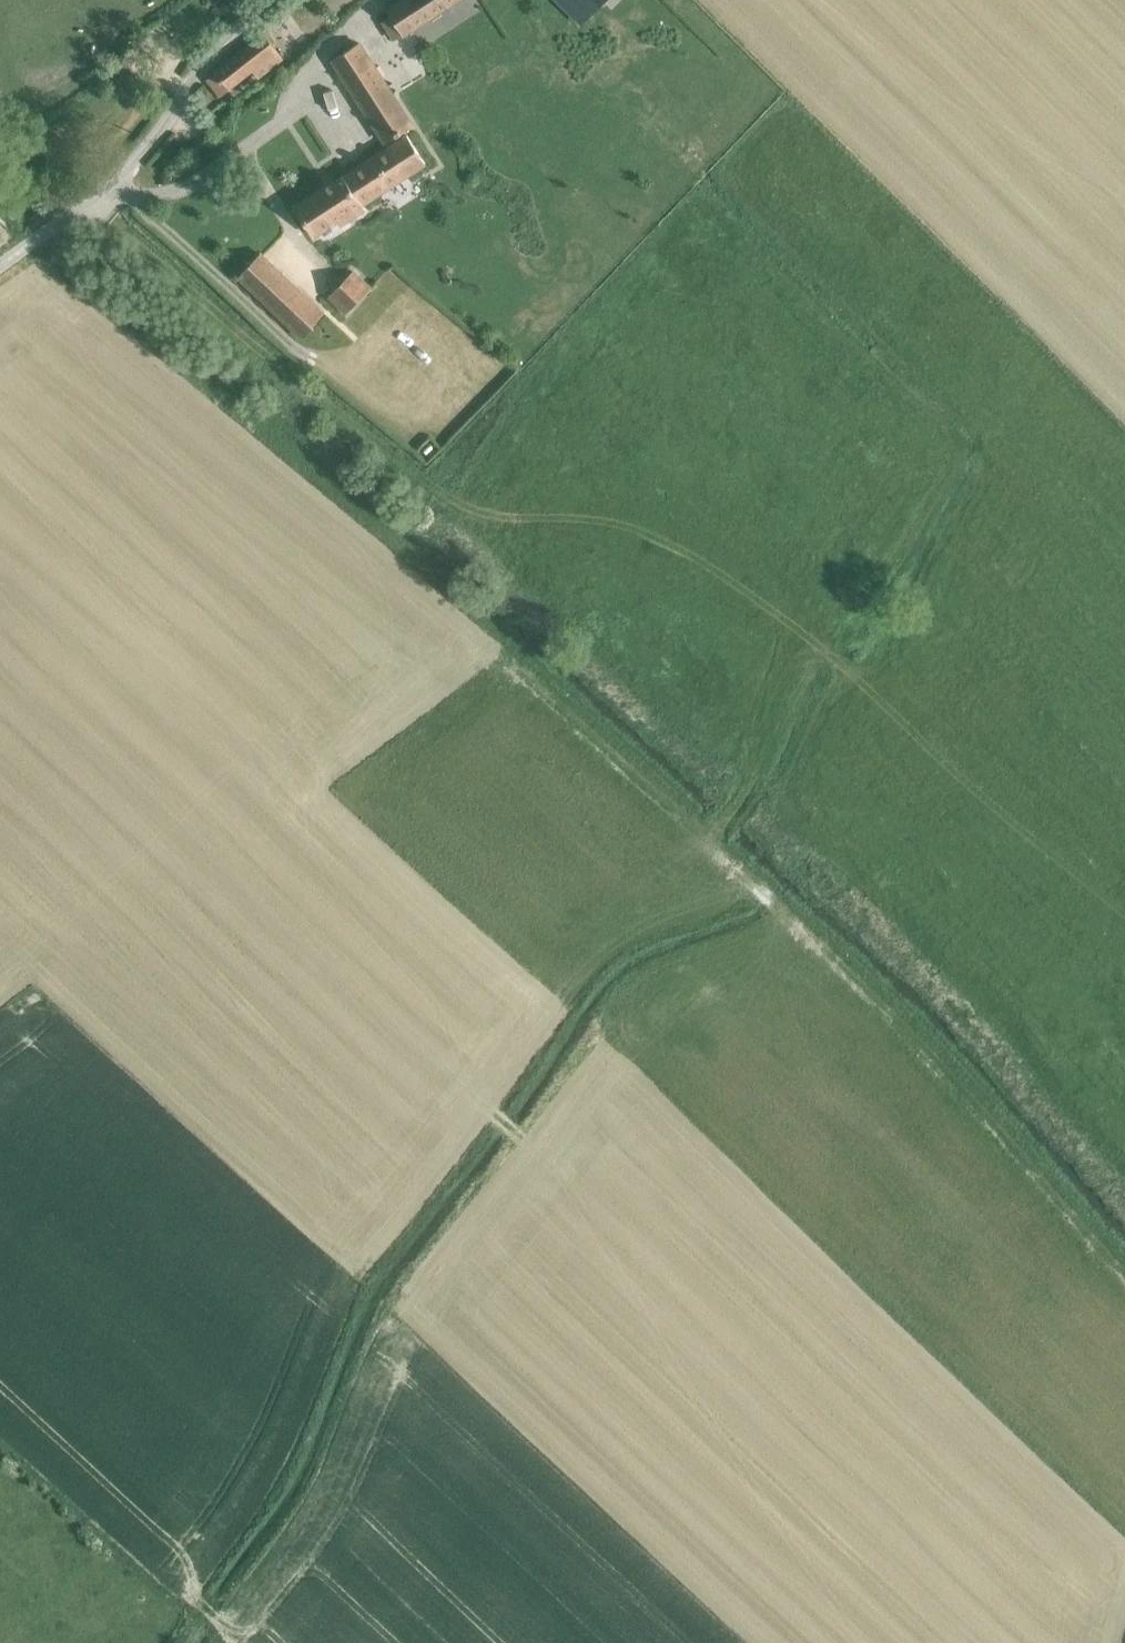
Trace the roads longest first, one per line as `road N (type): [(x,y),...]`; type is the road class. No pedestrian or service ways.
road 1 (unclassified): [(0,264),(118,177),(154,141),(205,64),(273,0)]

